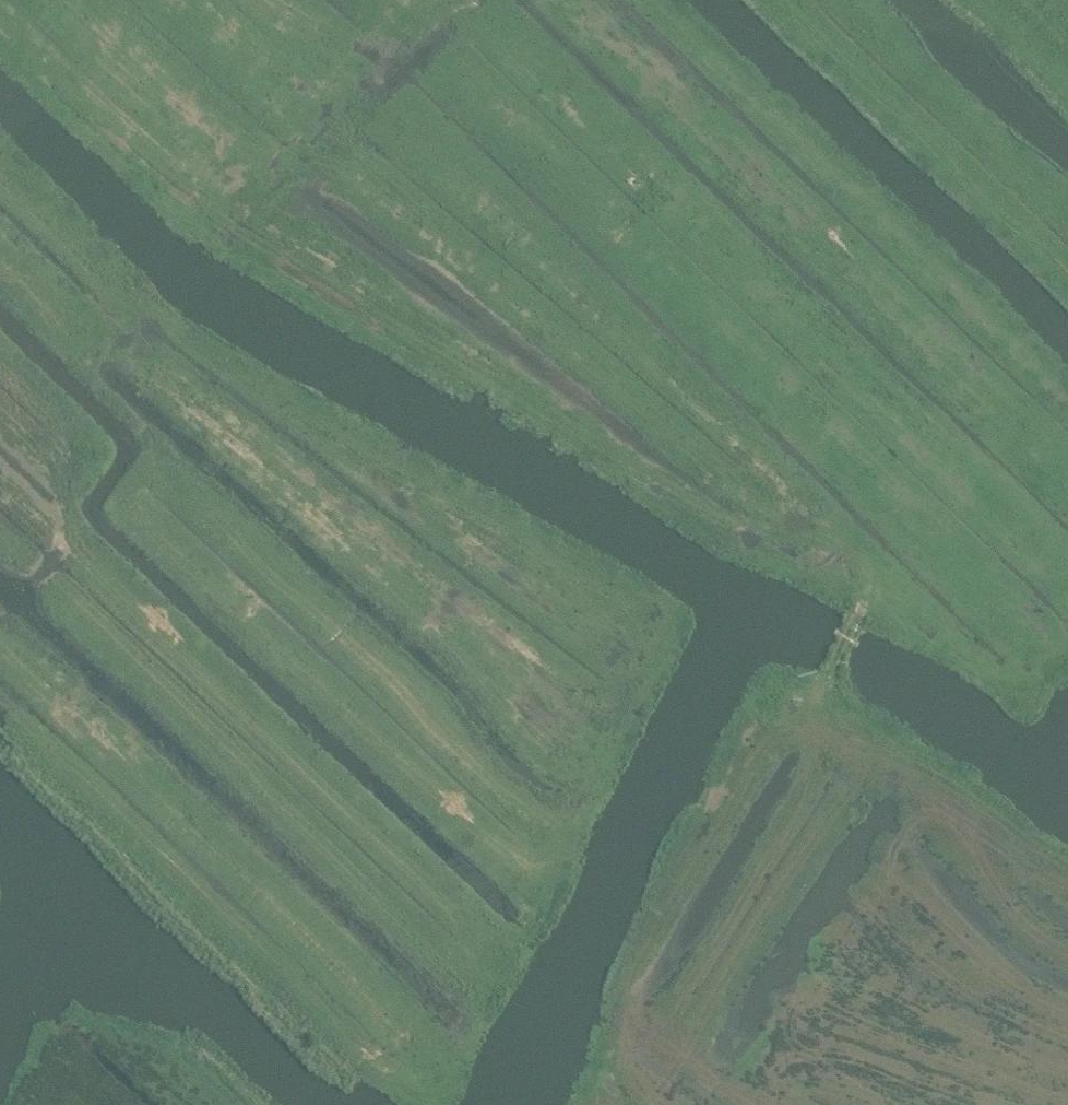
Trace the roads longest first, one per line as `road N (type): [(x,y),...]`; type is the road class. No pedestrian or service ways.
road 1 (track): [(838,657),(869,572),(832,539),(676,497),(216,217),(0,21)]

